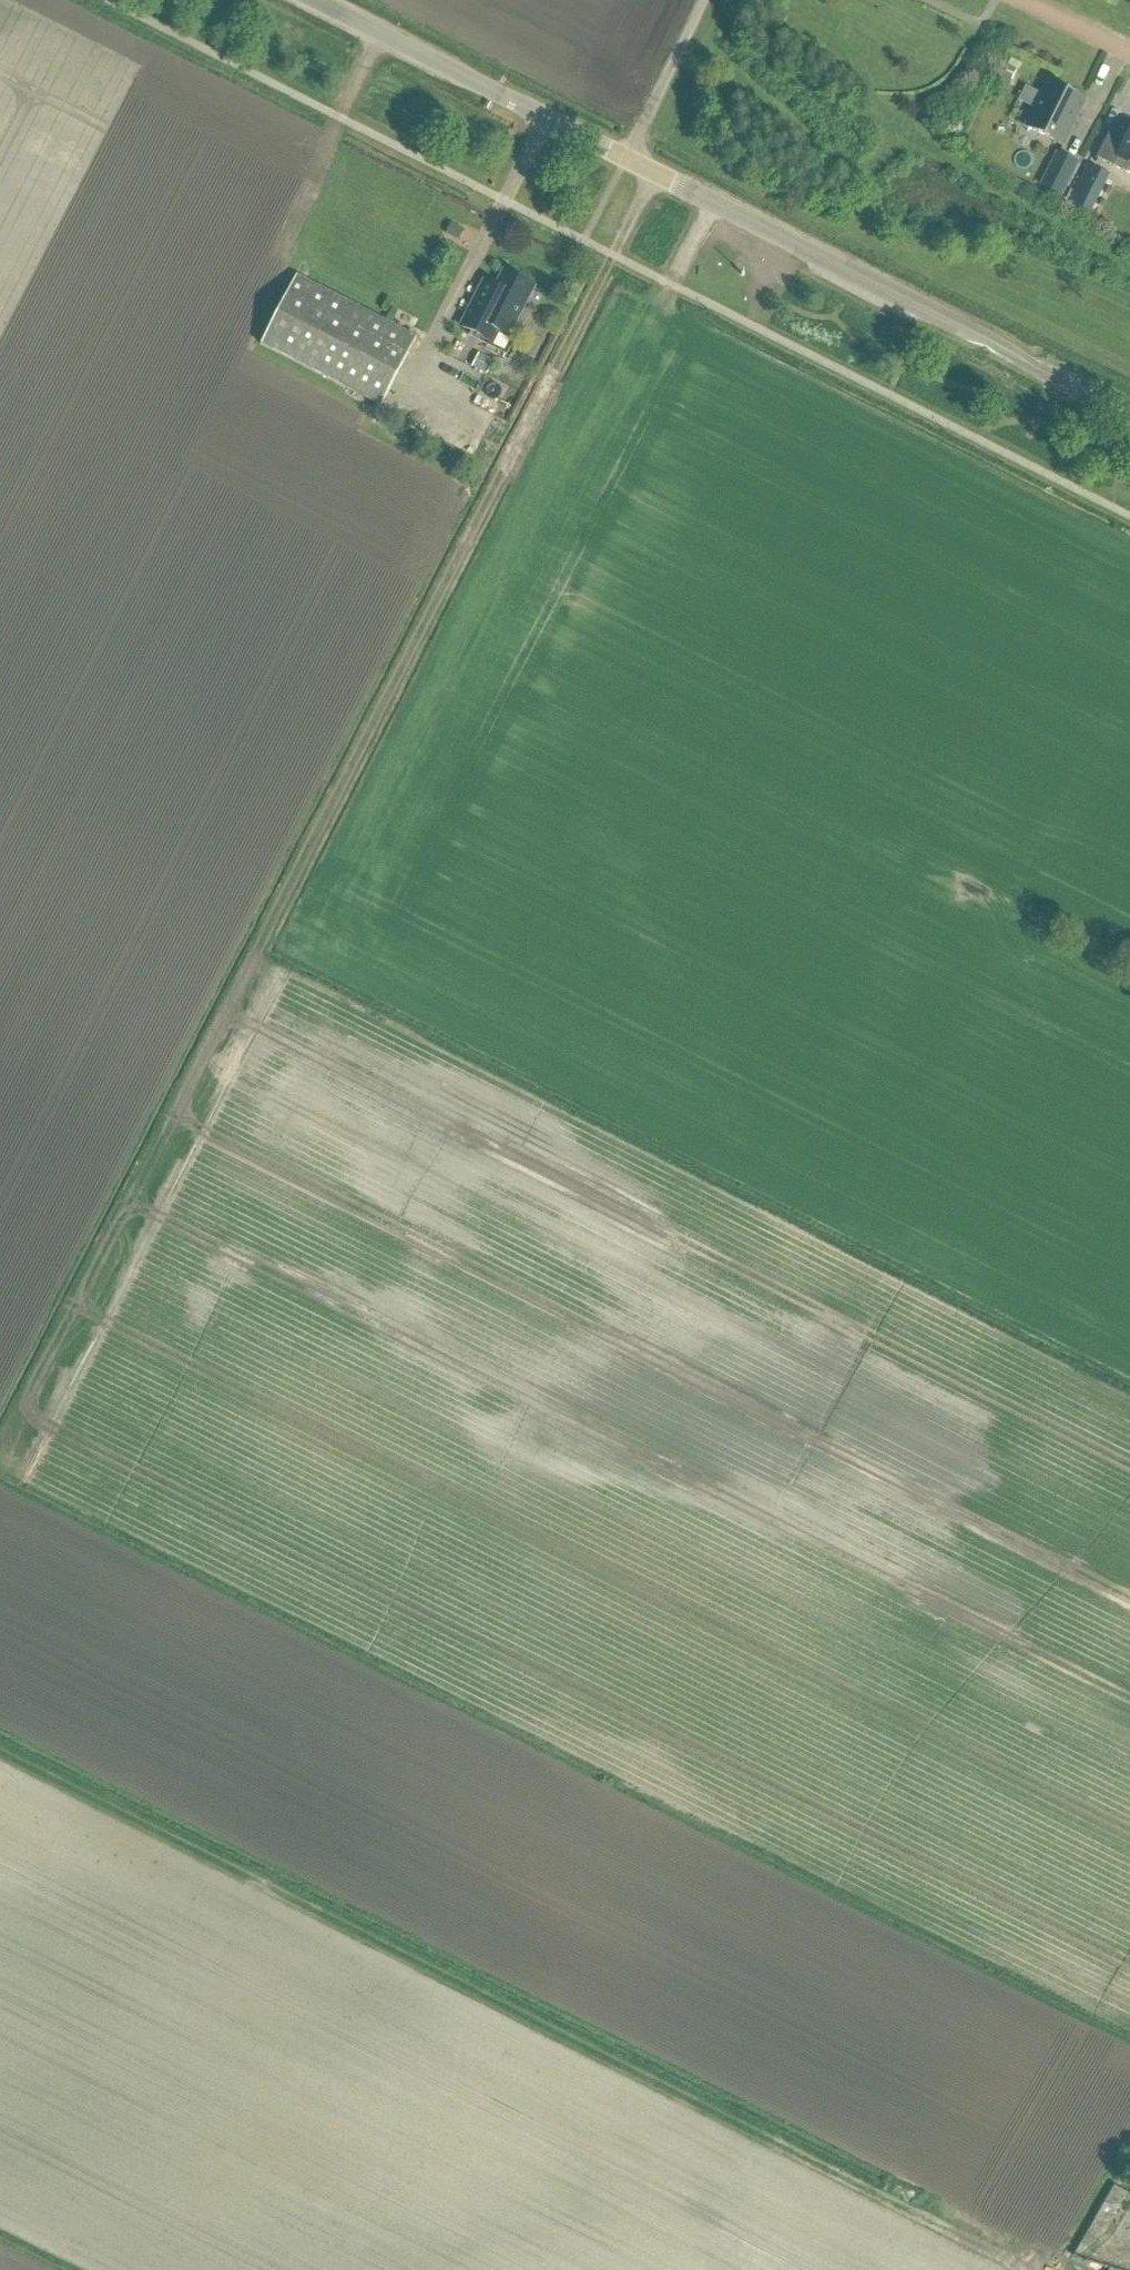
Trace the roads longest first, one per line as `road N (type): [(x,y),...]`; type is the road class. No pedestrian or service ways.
road 1 (tertiary): [(1129,412),(315,0)]
road 2 (track): [(630,158),(705,0)]

